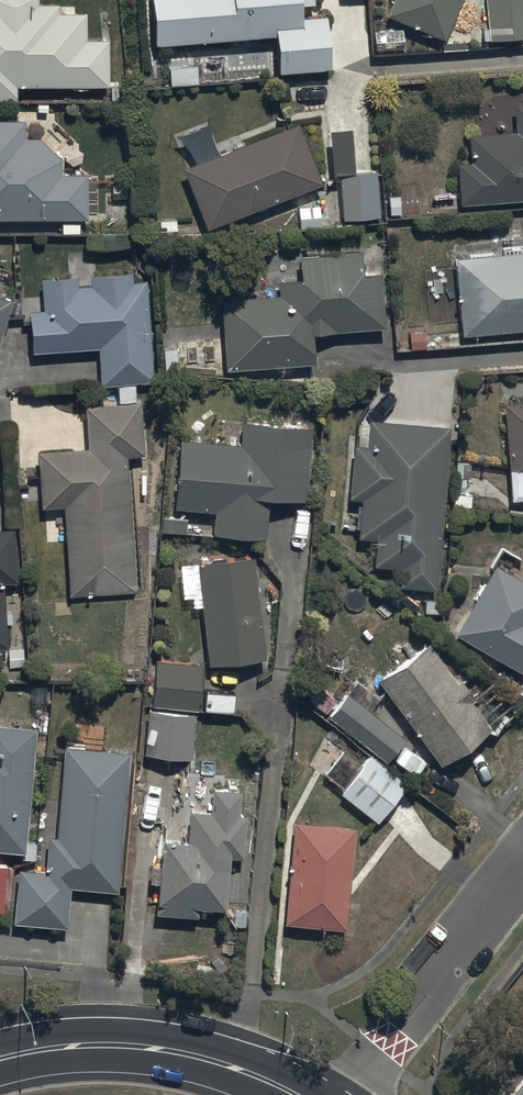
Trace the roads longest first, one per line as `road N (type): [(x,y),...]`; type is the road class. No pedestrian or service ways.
road 1 (tertiary): [(296,1094),(243,1070),(114,1044),(0,1060)]
road 2 (residential): [(353,1094),(522,871)]

